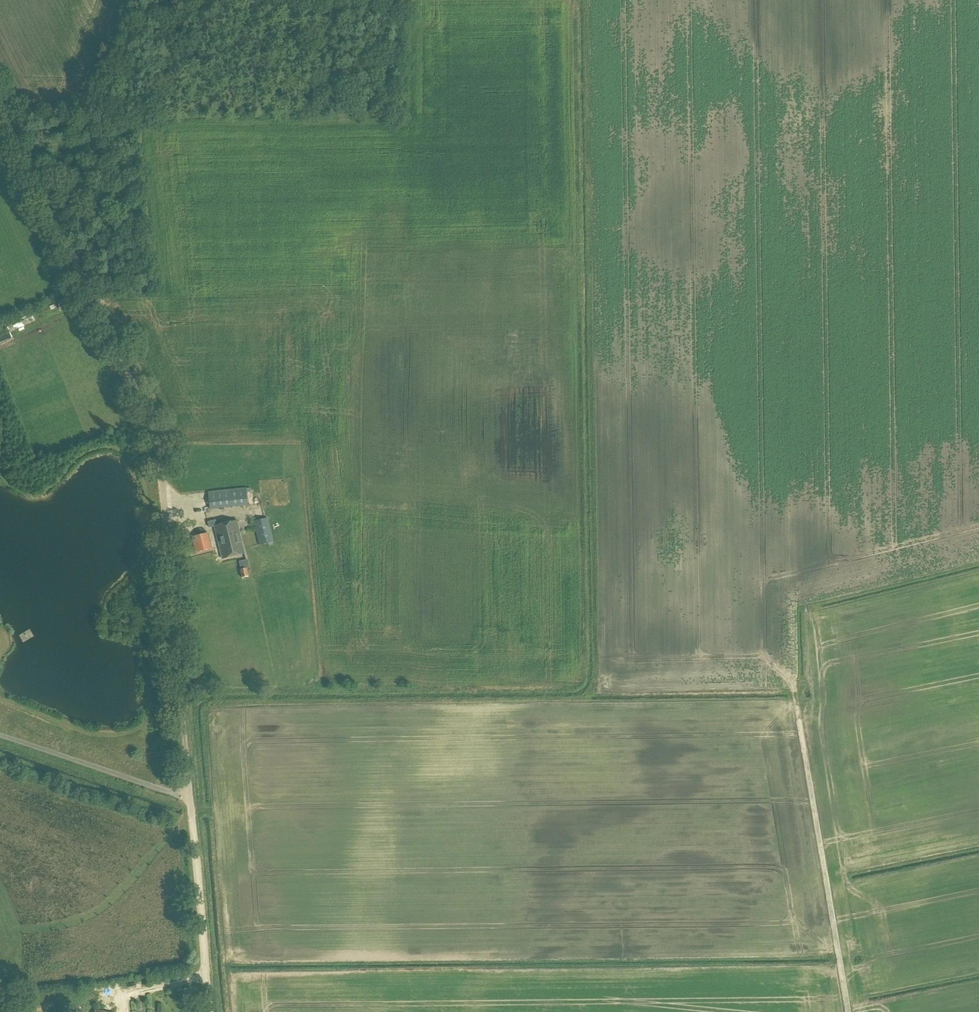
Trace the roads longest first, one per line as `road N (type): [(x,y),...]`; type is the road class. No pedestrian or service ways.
road 1 (unclassified): [(189,799),(152,424),(0,107)]
road 2 (track): [(210,1011),(189,799)]

